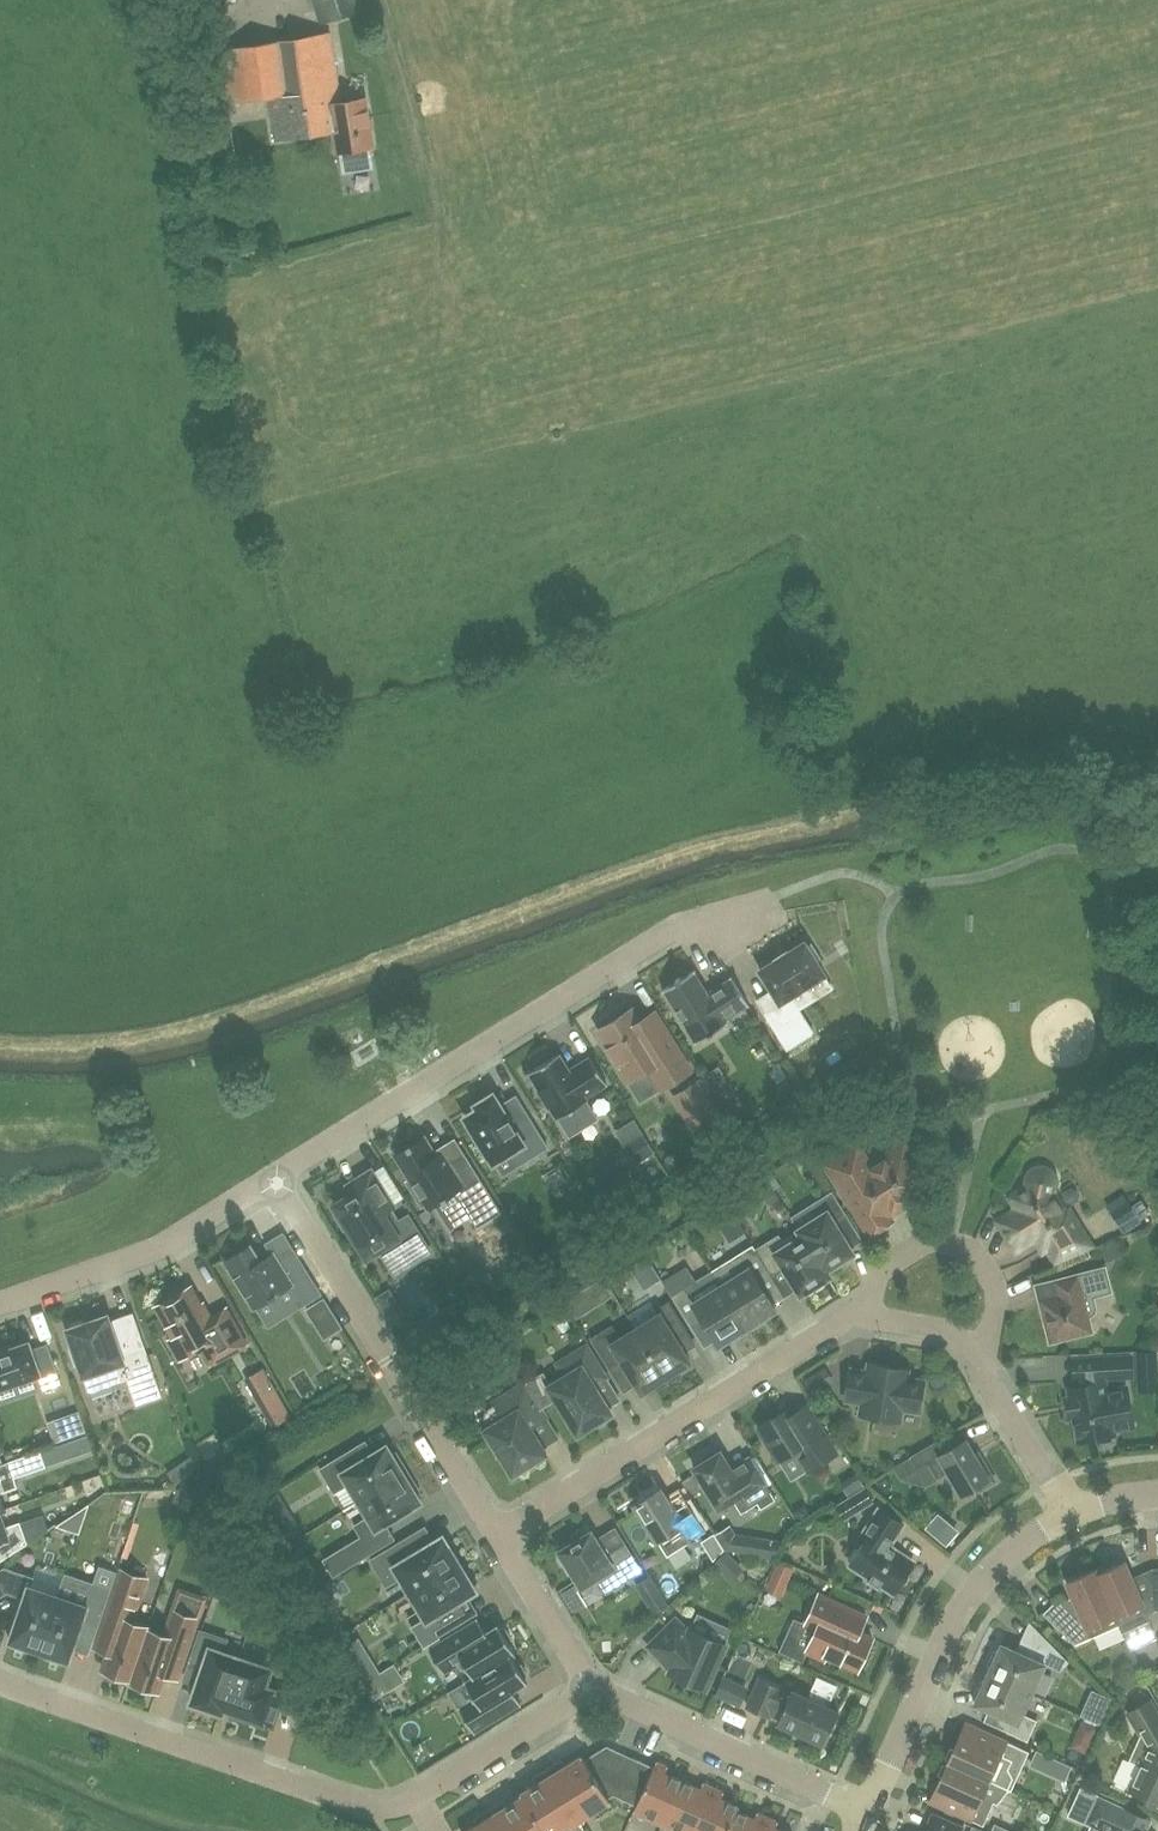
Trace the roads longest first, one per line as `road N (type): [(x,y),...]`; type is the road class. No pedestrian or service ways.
road 1 (residential): [(588,1687),(516,1743),(416,1800),(375,1812),(0,1683)]
road 2 (residential): [(274,1180),(682,929),(770,897)]
road 3 (residential): [(497,1539),(835,1329),(869,1319)]
road 4 (residential): [(274,1180),(497,1539)]
road 5 (residential): [(865,1813),(973,1588),(1008,1552),(1069,1512)]
road 6 (residential): [(588,1687),(865,1813)]
road 7 (residential): [(0,1304),(161,1247),(274,1180)]
road 8 (residential): [(978,1349),(997,1308),(991,1283),(966,1250),(931,1246),(902,1256),(876,1287),(869,1319)]
road 9 (residential): [(978,1349),(1069,1512)]
road 10 (residential): [(497,1539),(588,1687)]

